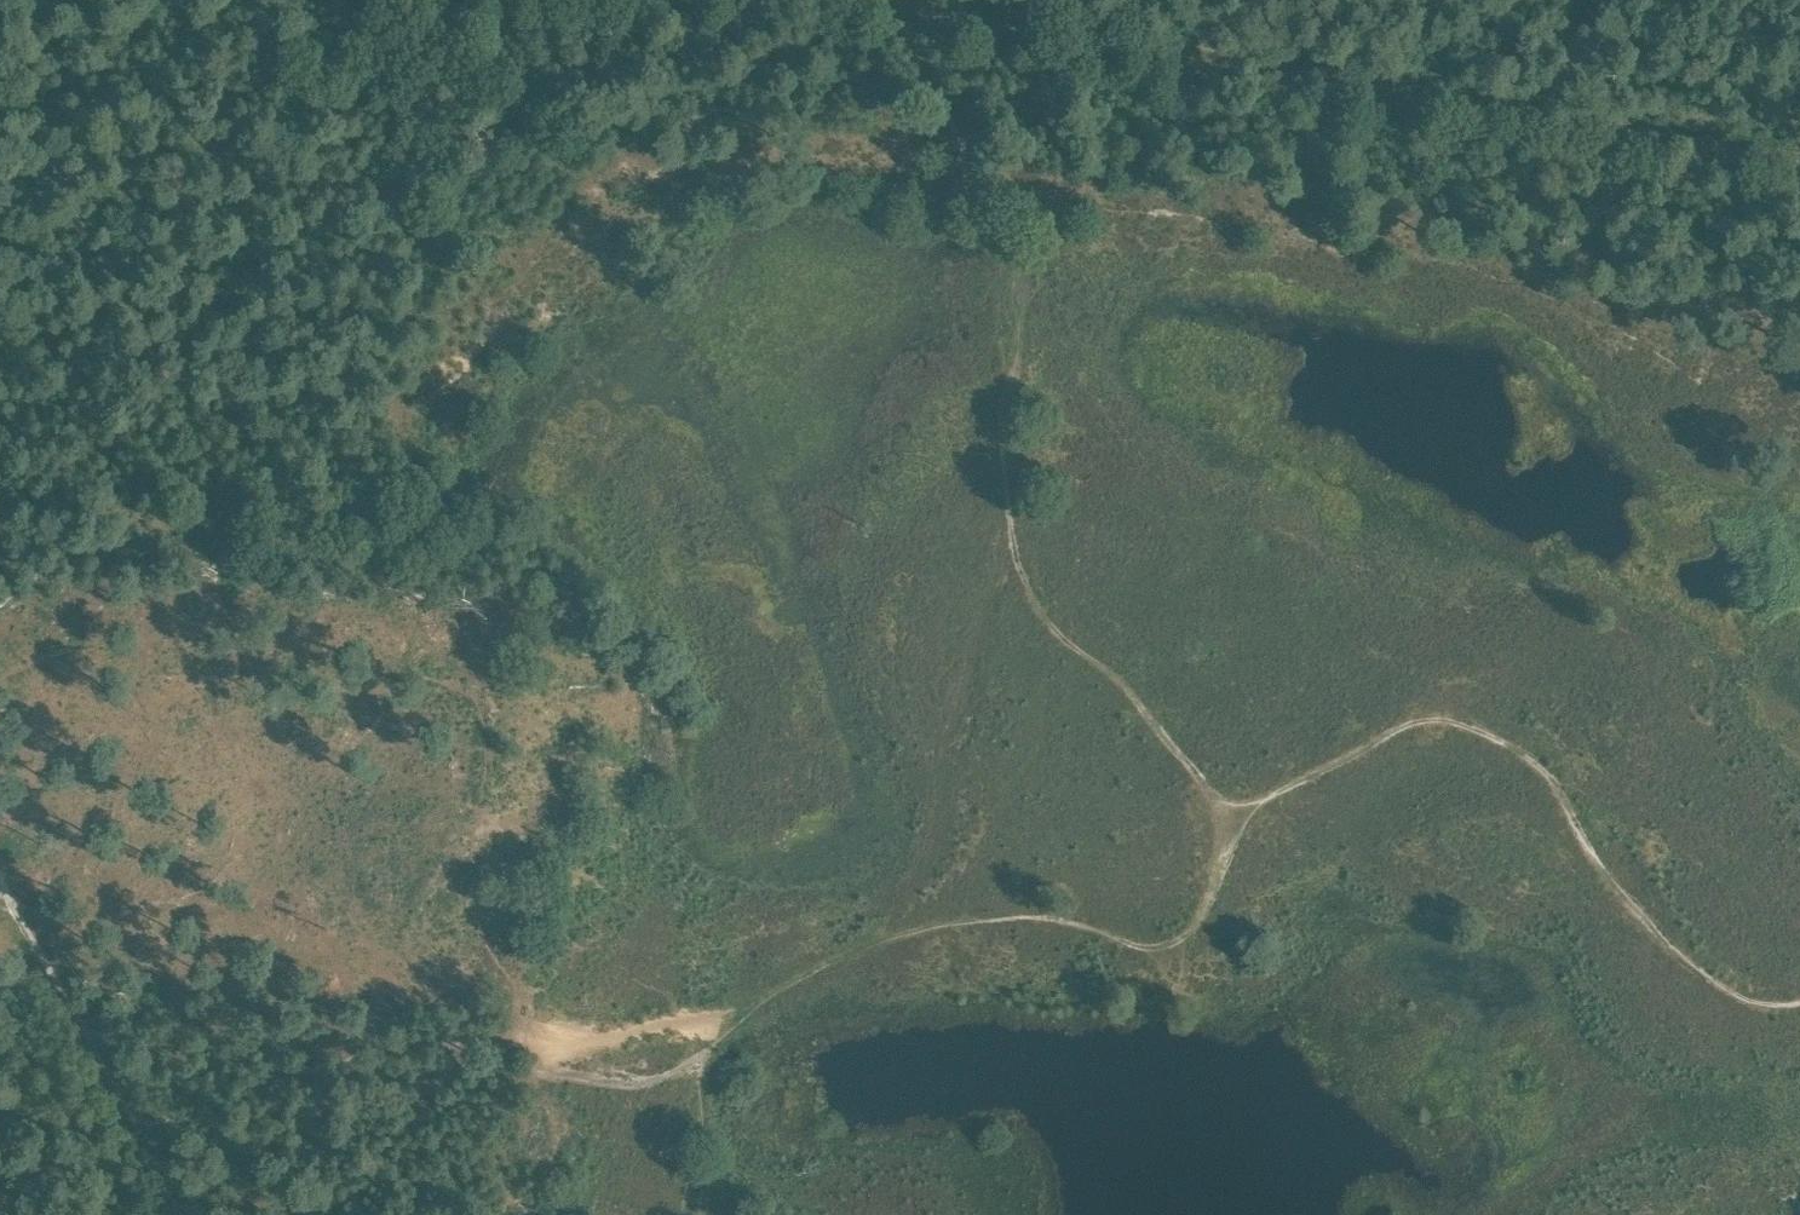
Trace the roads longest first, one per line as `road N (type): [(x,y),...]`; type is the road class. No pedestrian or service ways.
road 1 (track): [(1799,151),(985,0)]
road 2 (track): [(189,1214),(0,877)]

